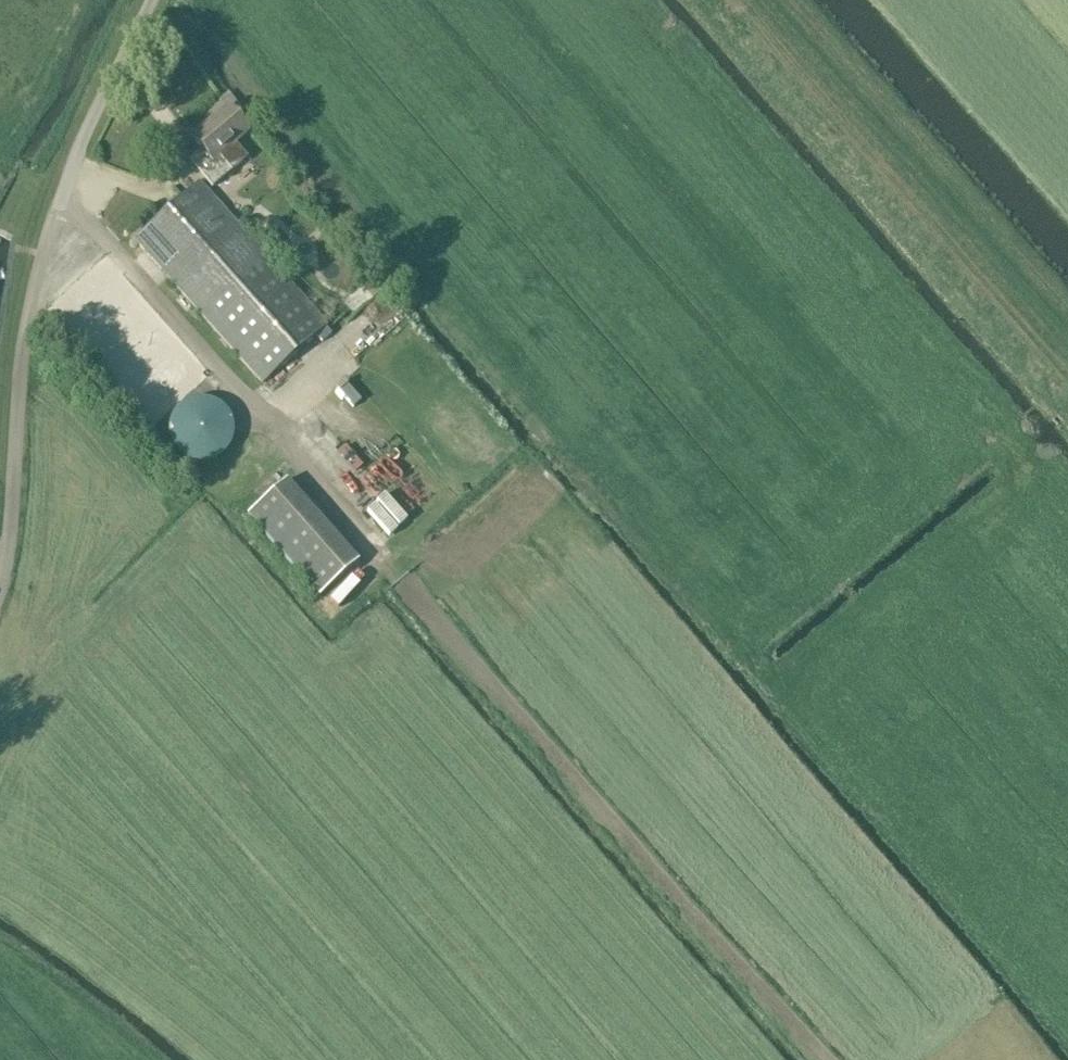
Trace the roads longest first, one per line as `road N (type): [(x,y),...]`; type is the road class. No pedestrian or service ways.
road 1 (unclassified): [(0,563),(45,208),(149,0)]

